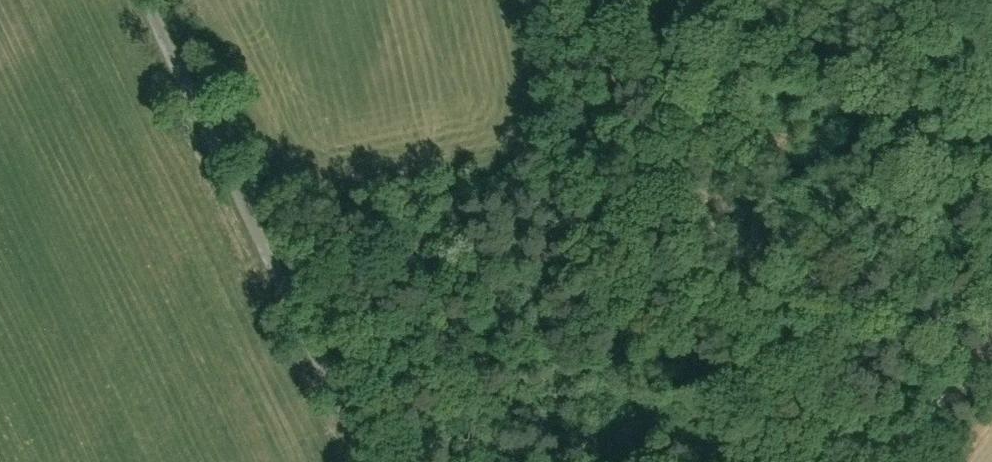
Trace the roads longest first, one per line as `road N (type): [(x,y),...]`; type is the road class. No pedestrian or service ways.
road 1 (unclassified): [(371,461),(151,0)]
road 2 (unclassified): [(844,461),(948,400),(991,354)]

